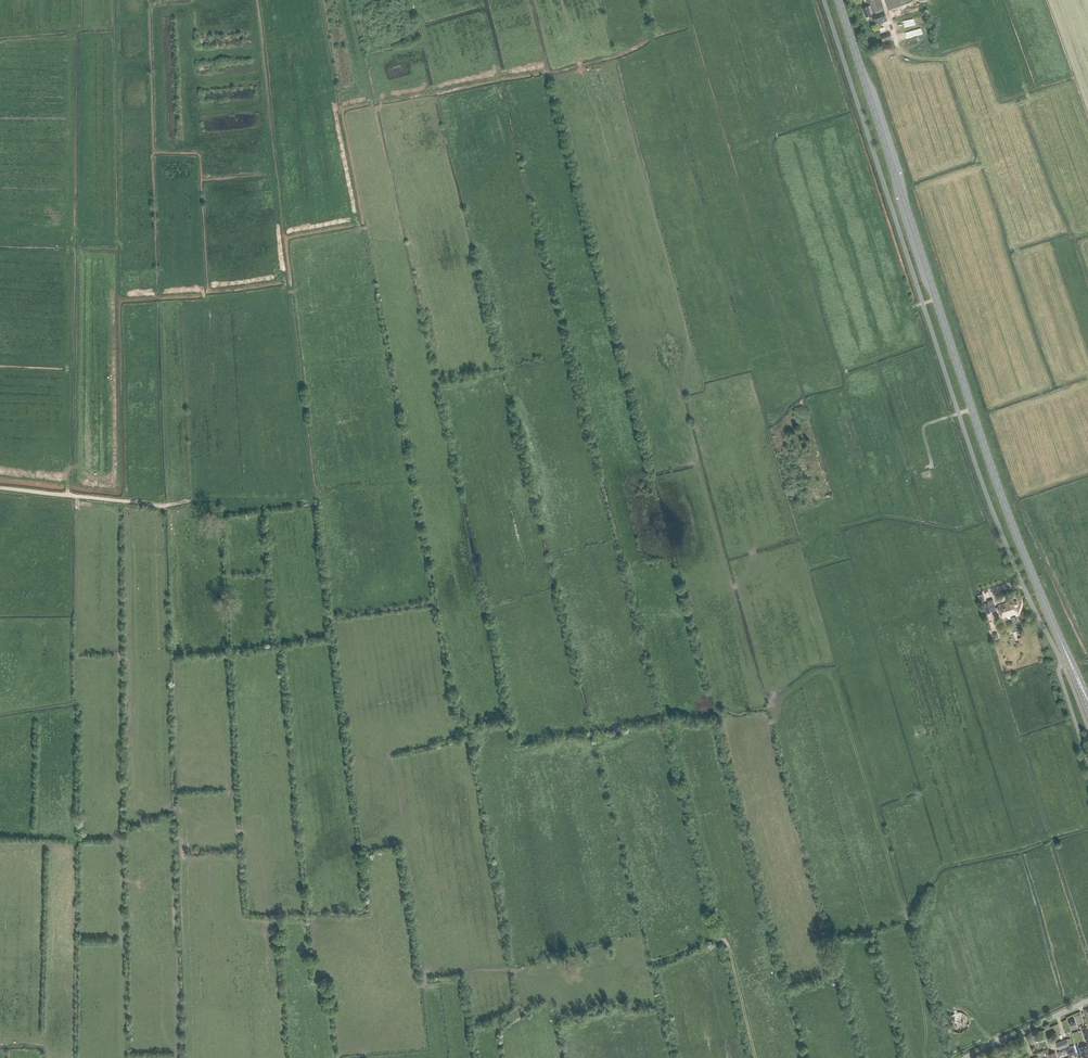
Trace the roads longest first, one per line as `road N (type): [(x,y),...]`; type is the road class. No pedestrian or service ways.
road 1 (primary): [(1064,649),(996,481),(838,0)]
road 2 (unclassified): [(188,502),(0,488)]
road 3 (unclassified): [(966,1057),(1087,1001)]

